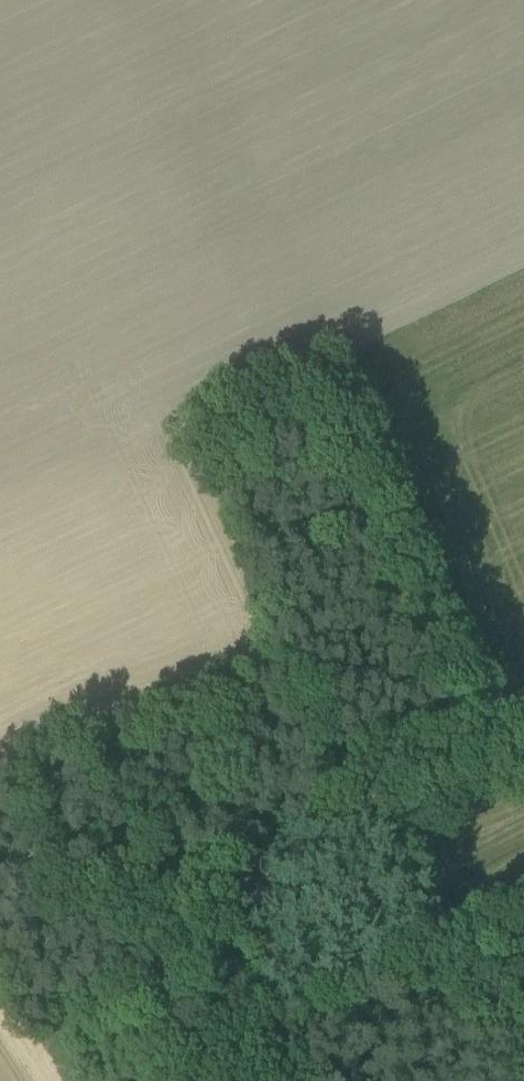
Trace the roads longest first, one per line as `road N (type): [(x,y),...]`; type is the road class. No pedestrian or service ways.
road 1 (track): [(504,1080),(368,825)]

